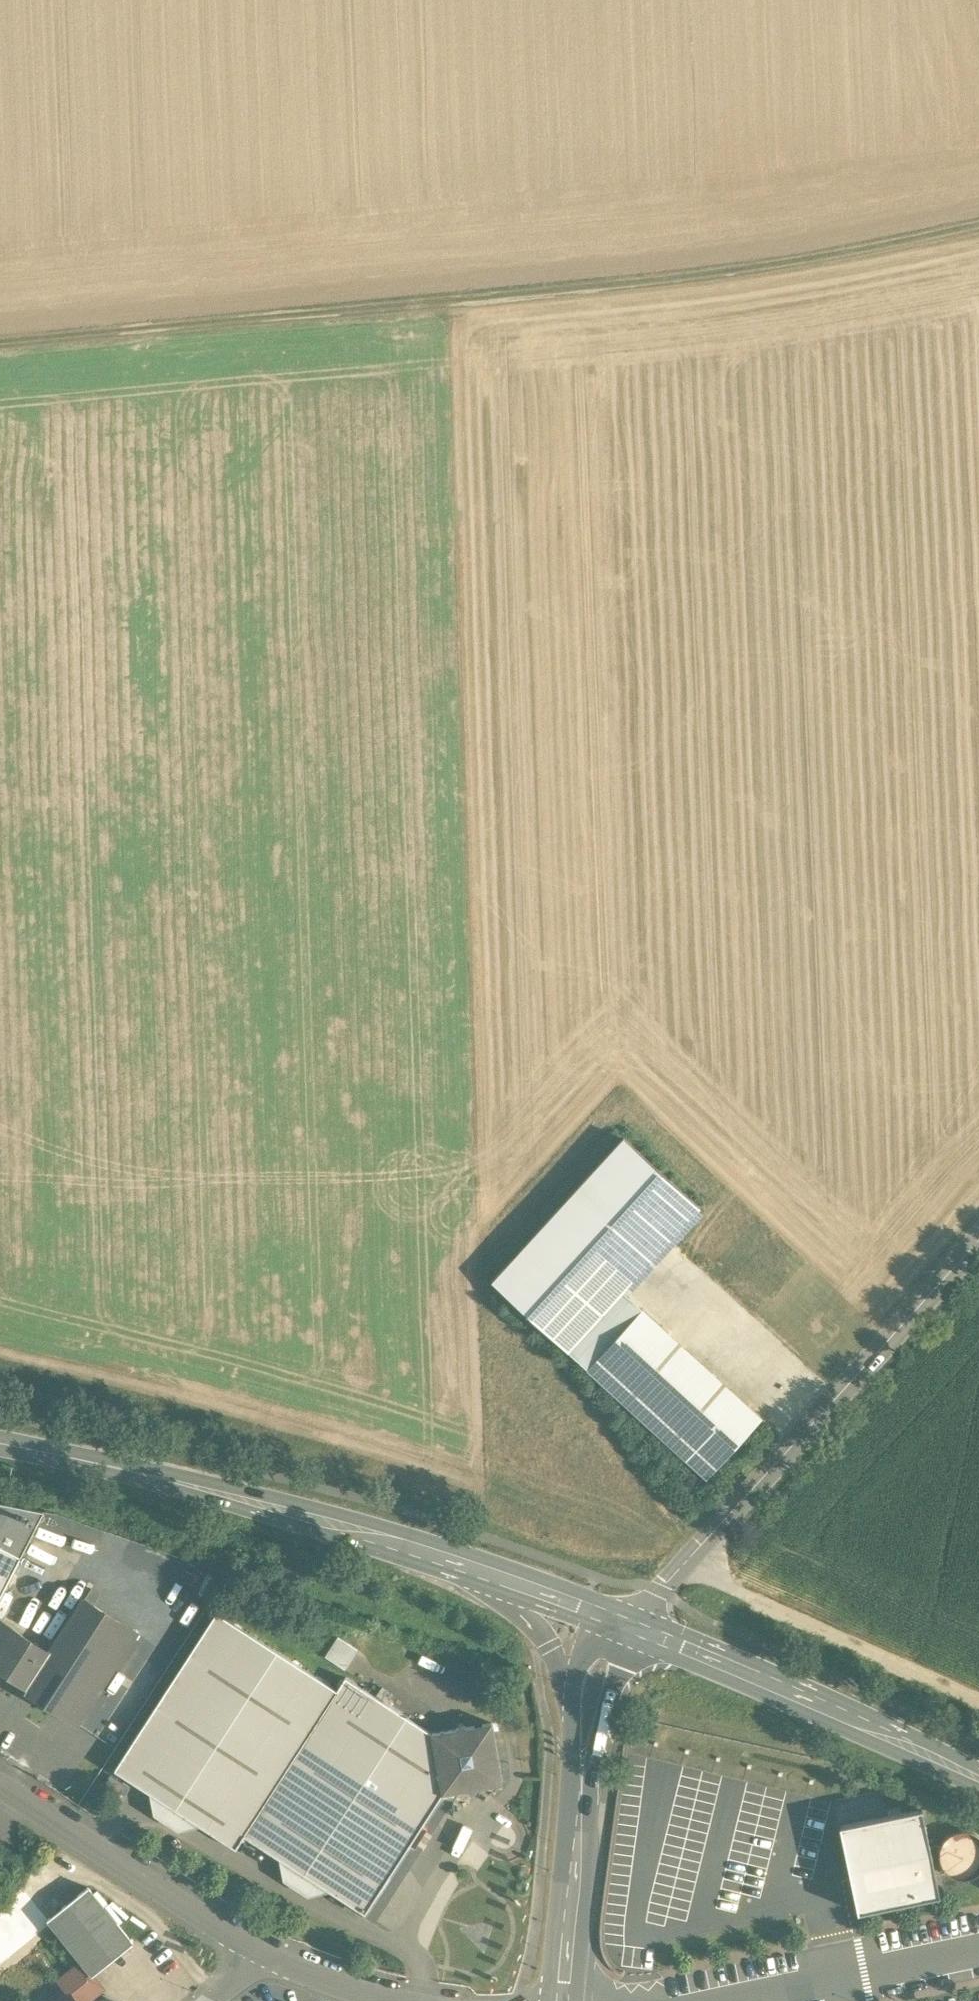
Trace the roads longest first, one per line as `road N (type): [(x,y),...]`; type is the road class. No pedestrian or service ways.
road 1 (track): [(0,342),(749,270),(978,224)]
road 2 (unclassified): [(632,1621),(978,1247)]
road 3 (secondary): [(0,1443),(450,1558)]
road 4 (secondary): [(632,1621),(978,1780)]
road 5 (track): [(978,1708),(684,1564)]
road 6 (residential): [(0,1783),(255,1947)]
road 7 (tertiary): [(562,2000),(583,1726)]
road 8 (tertiary): [(450,1558),(531,1621),(583,1726)]
road 9 (secondary): [(450,1558),(632,1621)]
road 10 (residential): [(255,1947),(397,2000)]

